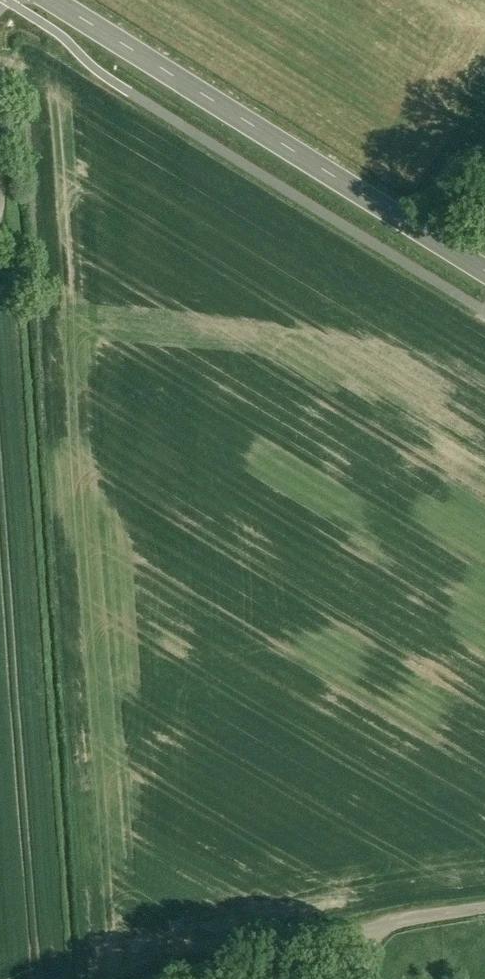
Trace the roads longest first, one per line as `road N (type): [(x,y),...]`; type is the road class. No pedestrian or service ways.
road 1 (tertiary): [(484,267),(59,0)]
road 2 (unclassified): [(154,978),(484,908)]

